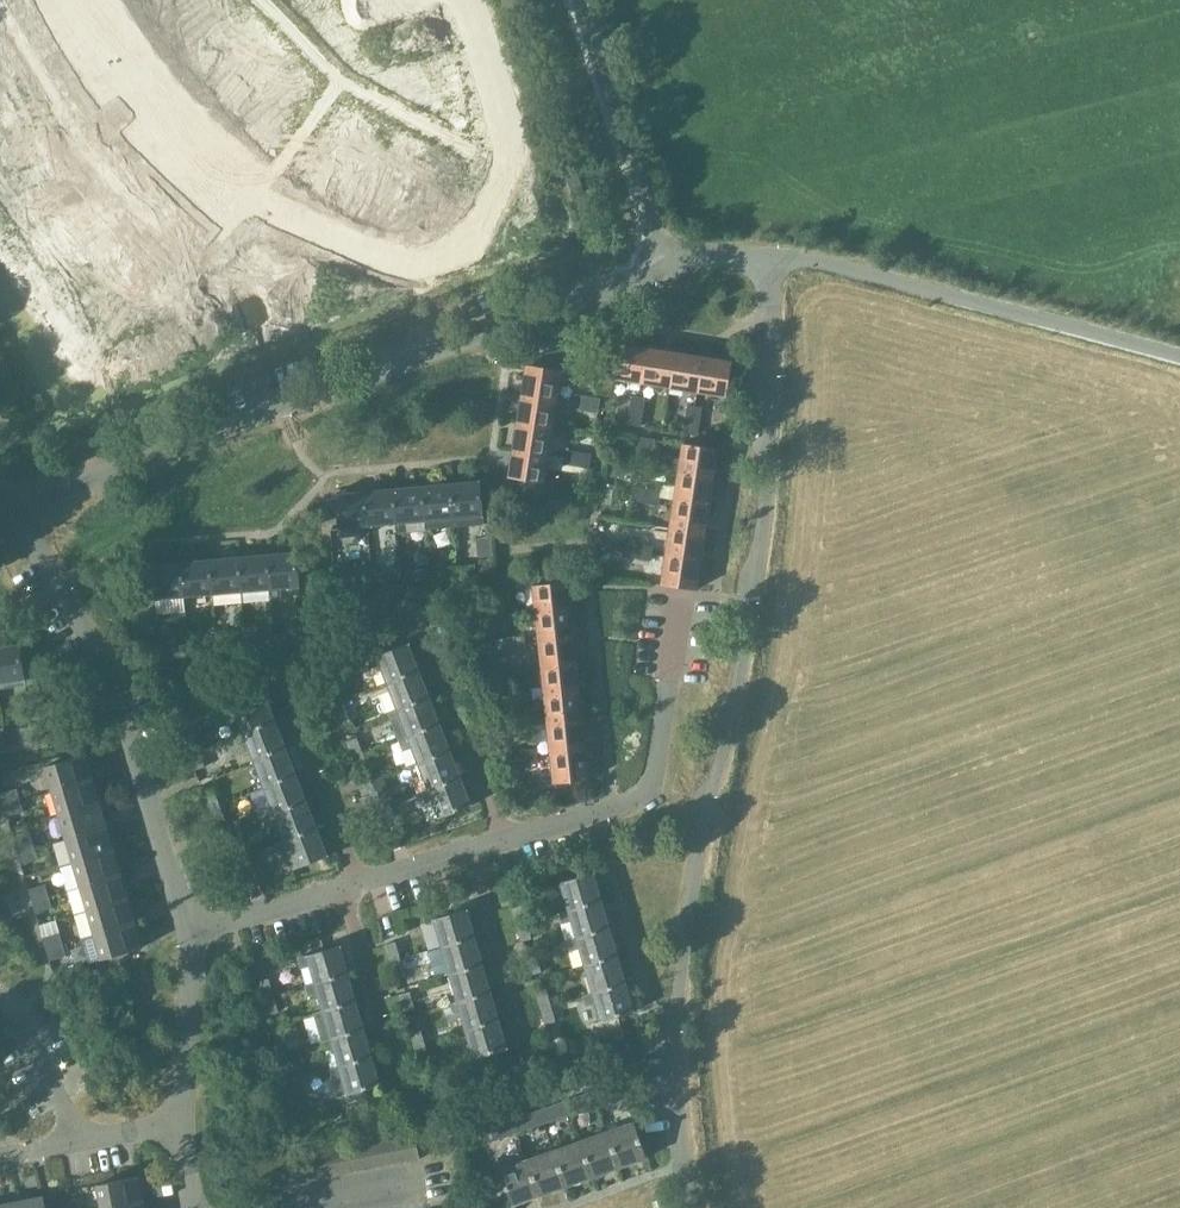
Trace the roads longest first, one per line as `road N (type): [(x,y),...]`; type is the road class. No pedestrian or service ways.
road 1 (residential): [(689,1207),(676,1116),(675,1022),(752,604),(770,463),(774,256)]
road 2 (residential): [(14,516),(666,266)]
road 3 (residential): [(358,884),(283,670),(395,613),(412,616),(424,633),(503,840)]
road 4 (residential): [(70,0),(126,76),(243,180),(366,253),(431,264),(473,234),(515,173)]
road 5 (residential): [(170,938),(165,889),(96,681),(14,516)]
road 6 (residential): [(774,256),(834,264),(1179,356)]
road 7 (residential): [(503,840),(640,799),(653,786),(682,598)]
road 8 (unclassified): [(666,266),(577,0)]
road 9 (residential): [(188,1146),(170,938)]
road 10 (residential): [(521,1043),(471,850)]
road 11 (residential): [(403,1074),(343,889)]
road 12 (residential): [(170,938),(343,889)]
road 13 (residential): [(515,173),(503,88),(474,0)]
road 14 (residential): [(77,1138),(15,1011),(0,1001)]

